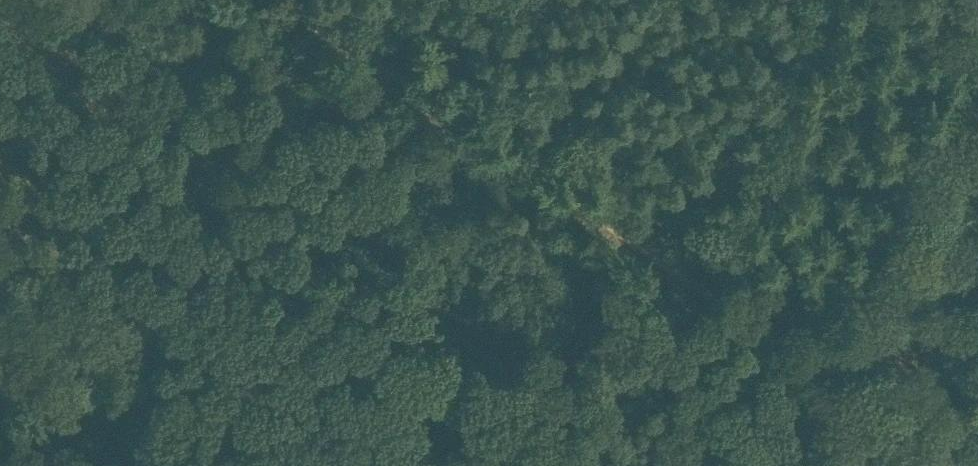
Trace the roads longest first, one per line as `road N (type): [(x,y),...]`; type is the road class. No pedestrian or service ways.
road 1 (track): [(292,0),(945,465)]
road 2 (track): [(134,345),(88,300),(30,182),(0,160)]

